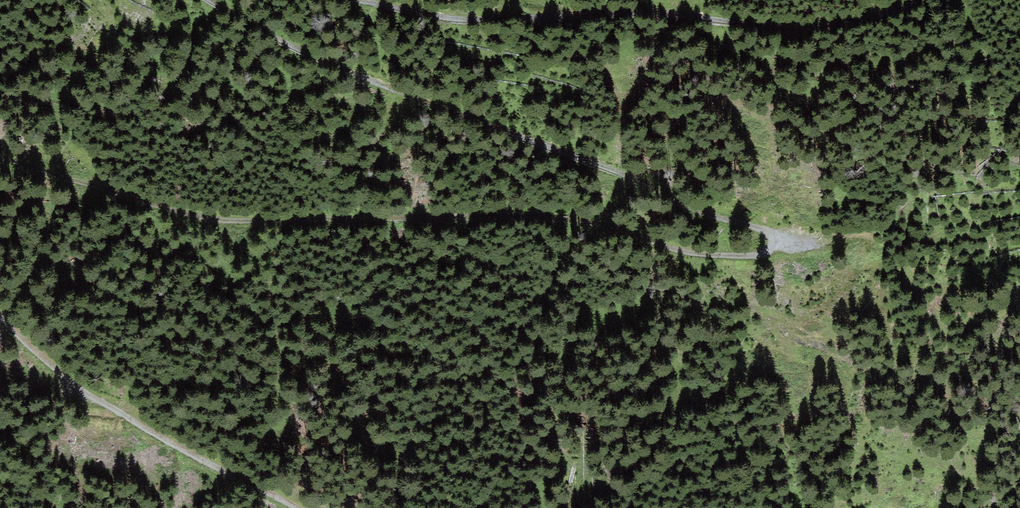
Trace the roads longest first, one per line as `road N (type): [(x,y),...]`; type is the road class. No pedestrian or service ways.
road 1 (track): [(0,160),(212,221),(518,218),(585,224),(682,252),(755,257),(775,249),(774,234),(392,90),(207,0)]
road 2 (track): [(329,0),(463,22),(623,17),(787,30),(864,25),(917,0)]
road 3 (track): [(298,507),(104,408),(0,304)]

